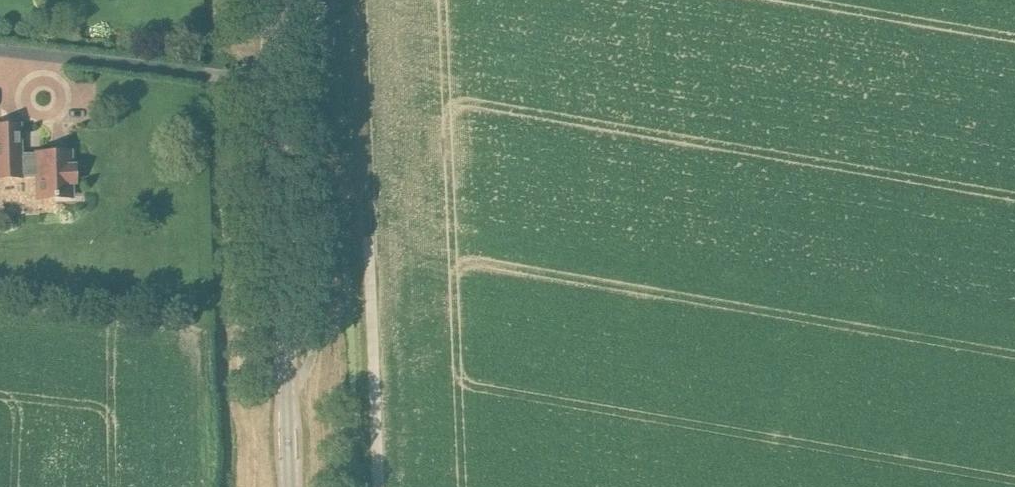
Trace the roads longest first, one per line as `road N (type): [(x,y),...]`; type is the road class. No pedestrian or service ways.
road 1 (secondary): [(288,486),(268,0)]
road 2 (track): [(380,486),(370,244)]

